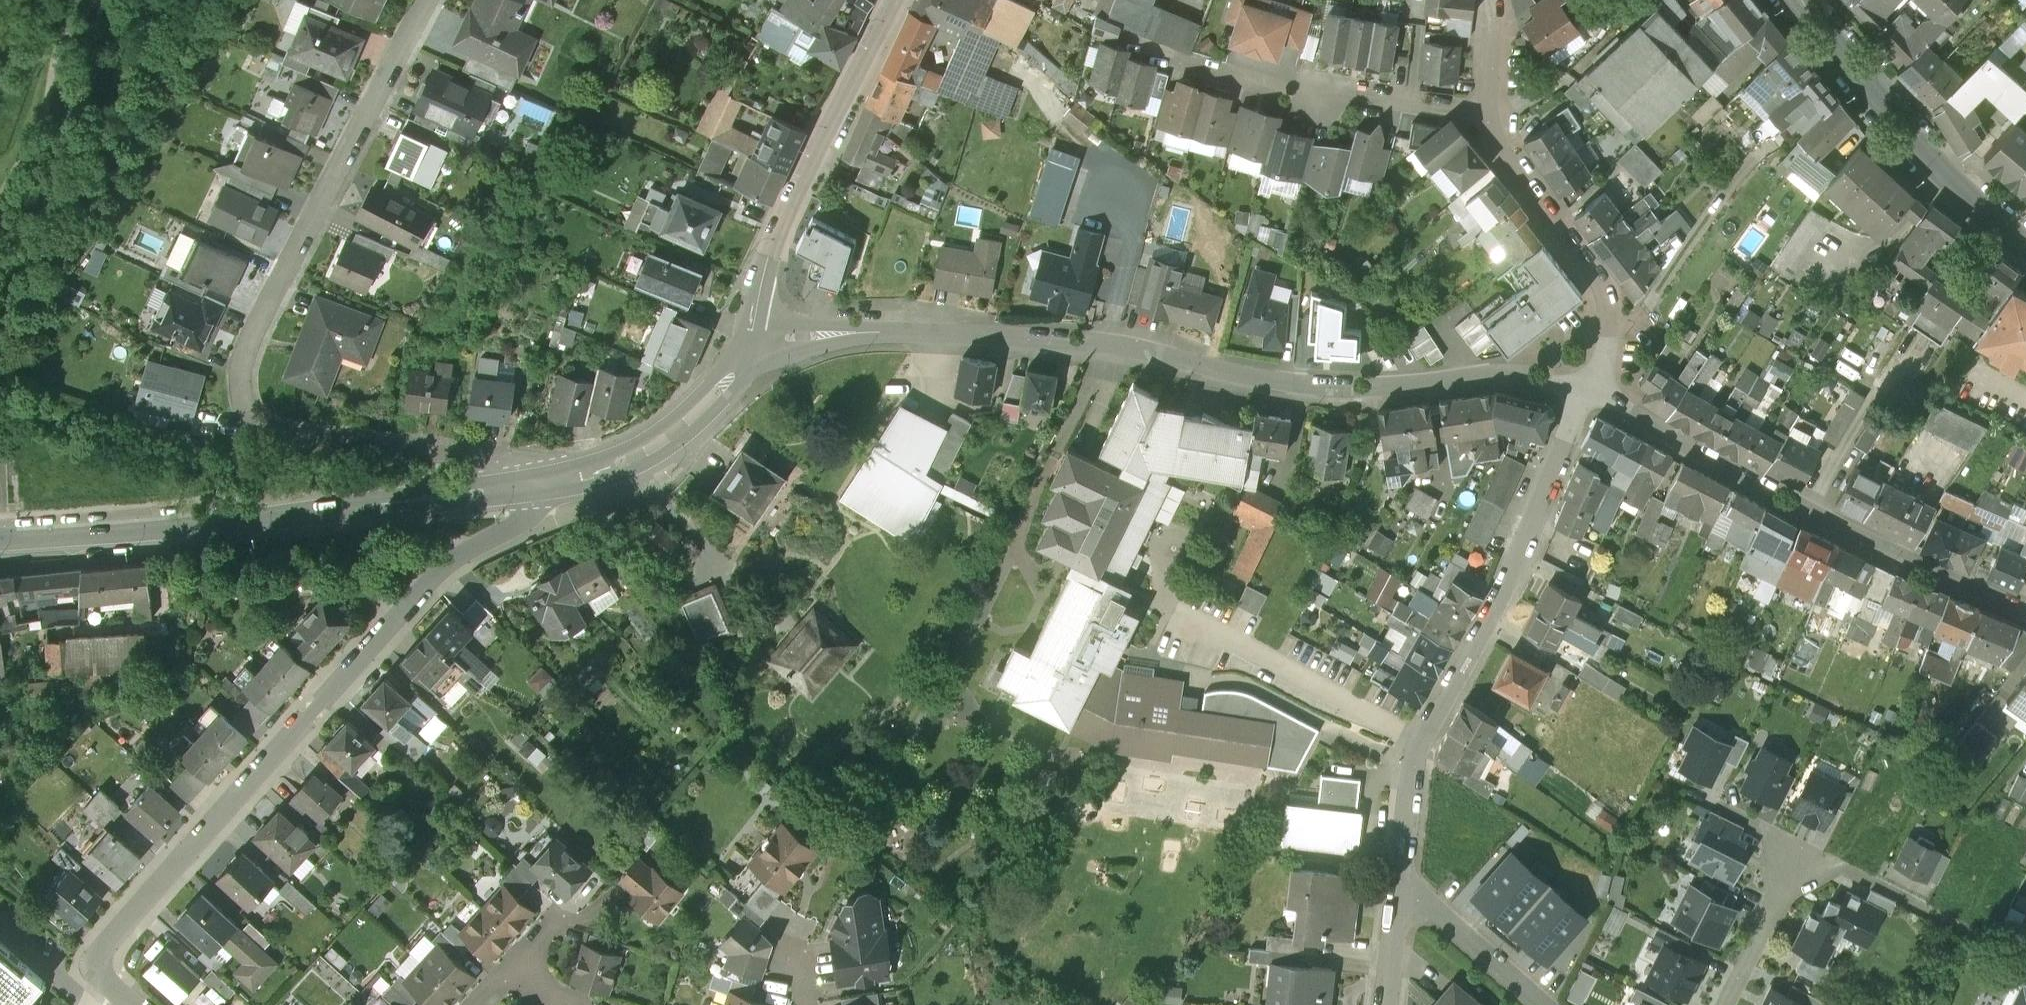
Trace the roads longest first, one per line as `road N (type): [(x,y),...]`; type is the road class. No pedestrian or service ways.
road 1 (residential): [(751,339),(891,334),(1078,342),(1305,386),(1516,376),(1583,396)]
road 2 (residential): [(513,491),(505,463),(272,431),(238,392),(272,296),(429,0)]
road 3 (residential): [(102,978),(97,961),(104,950),(352,671),(436,583),(546,517),(557,487)]
road 4 (residential): [(1400,899),(1419,739),(1512,574),(1583,396)]
road 5 (residential): [(0,543),(513,491)]
road 6 (residential): [(1583,396),(1918,565),(2025,610)]
road 7 (residential): [(751,339),(767,261),(898,0)]
road 8 (tertiary): [(1799,0),(1935,166),(2025,247)]
road 9 (residential): [(1492,116),(1398,99),(1316,100),(1169,55)]
road 10 (residential): [(1492,116),(1504,159),(1602,300),(1609,340),(1583,396)]
road 11 (residential): [(557,487),(605,475),(679,432),(734,376),(751,339)]
road 12 (residential): [(1400,899),(1427,905),(1545,1004)]
road 13 (residential): [(1725,1004),(1804,851)]

